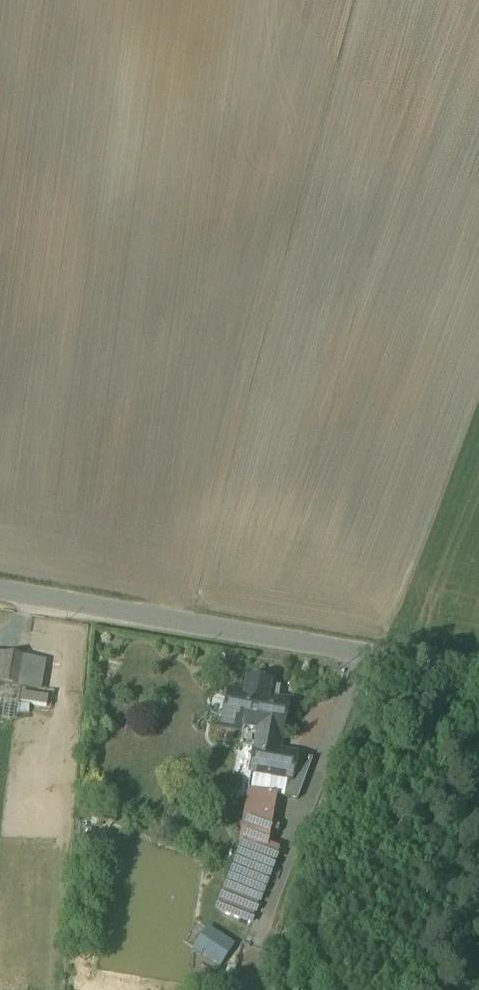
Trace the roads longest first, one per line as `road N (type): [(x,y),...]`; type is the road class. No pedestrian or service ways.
road 1 (unclassified): [(0,589),(478,674)]

